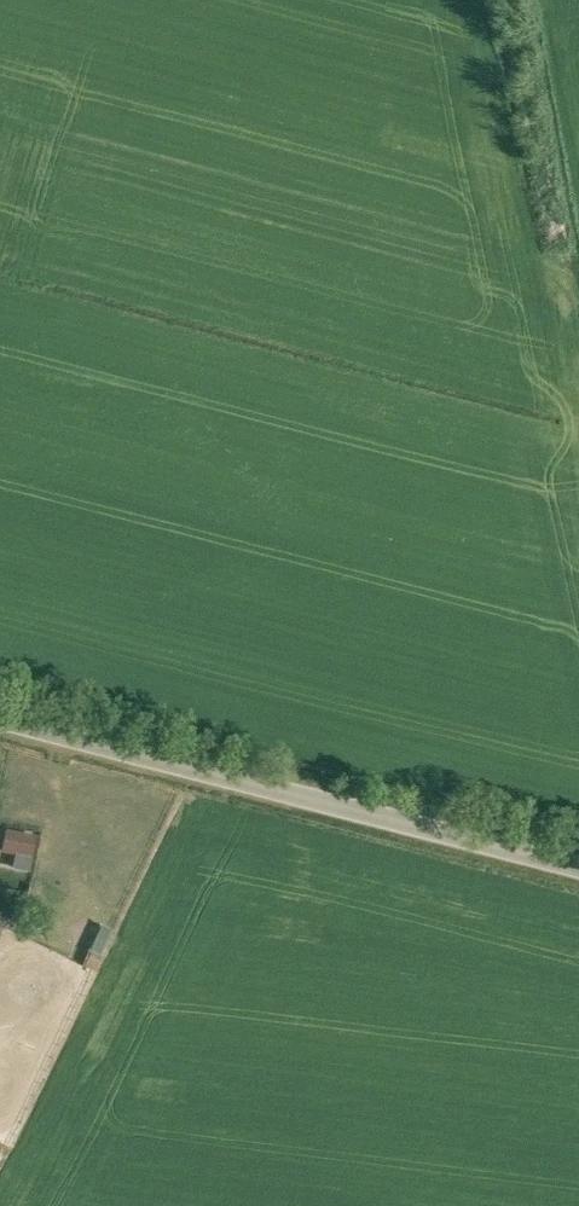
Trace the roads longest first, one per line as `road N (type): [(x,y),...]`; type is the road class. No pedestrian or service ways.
road 1 (unclassified): [(578,868),(0,720)]

